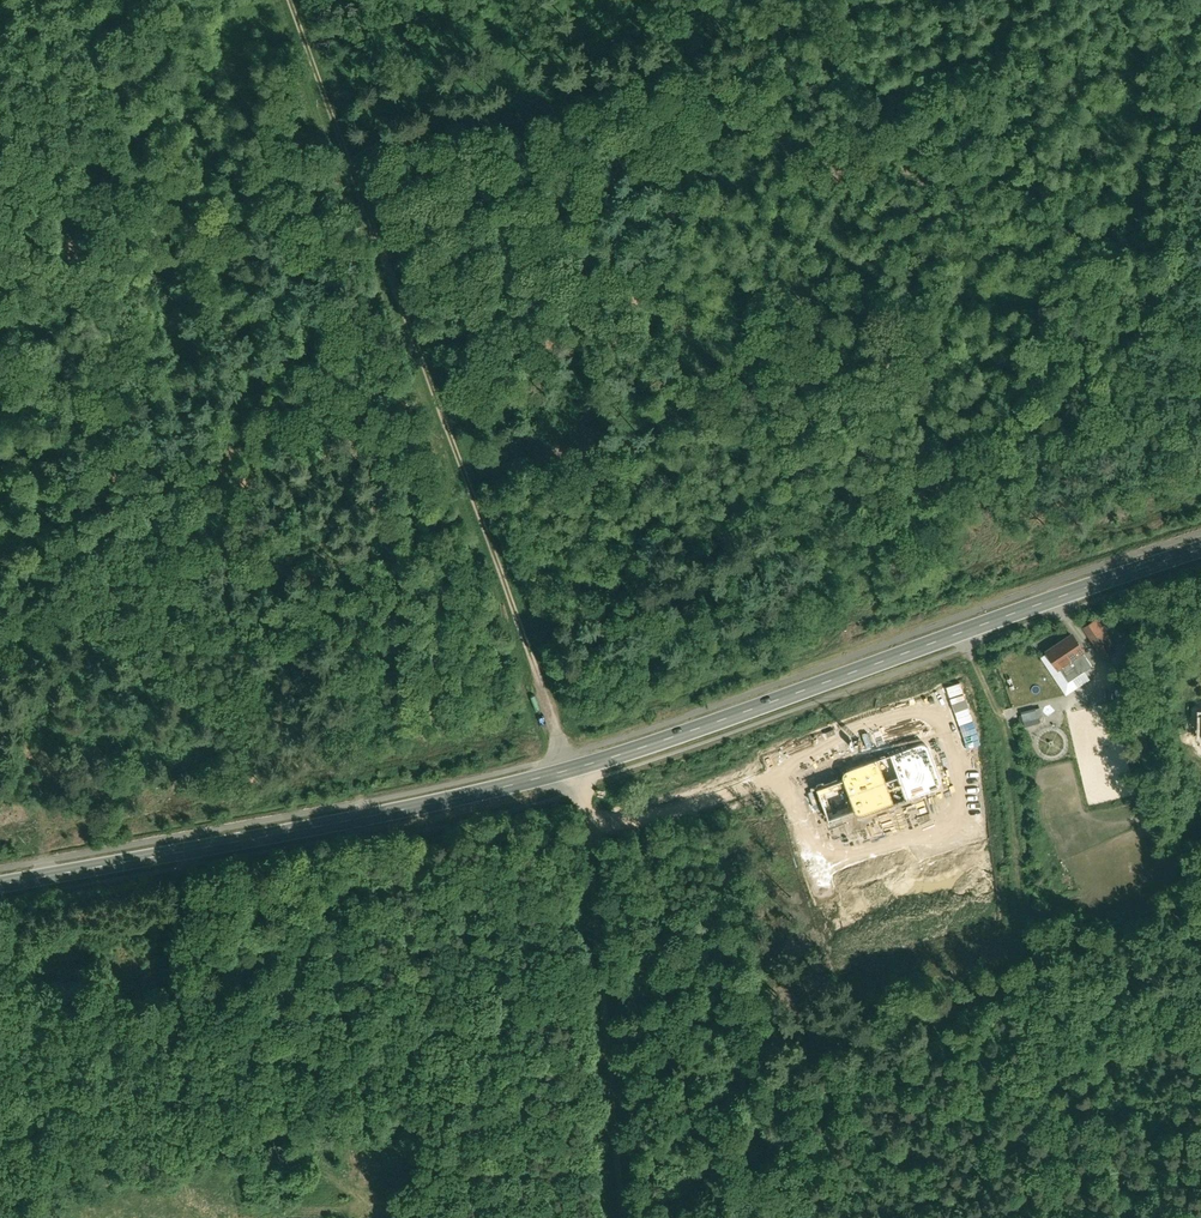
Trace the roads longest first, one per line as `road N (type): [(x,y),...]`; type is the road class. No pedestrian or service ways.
road 1 (secondary): [(1200,551),(573,771),(0,890)]
road 2 (track): [(1200,997),(1013,1007)]

